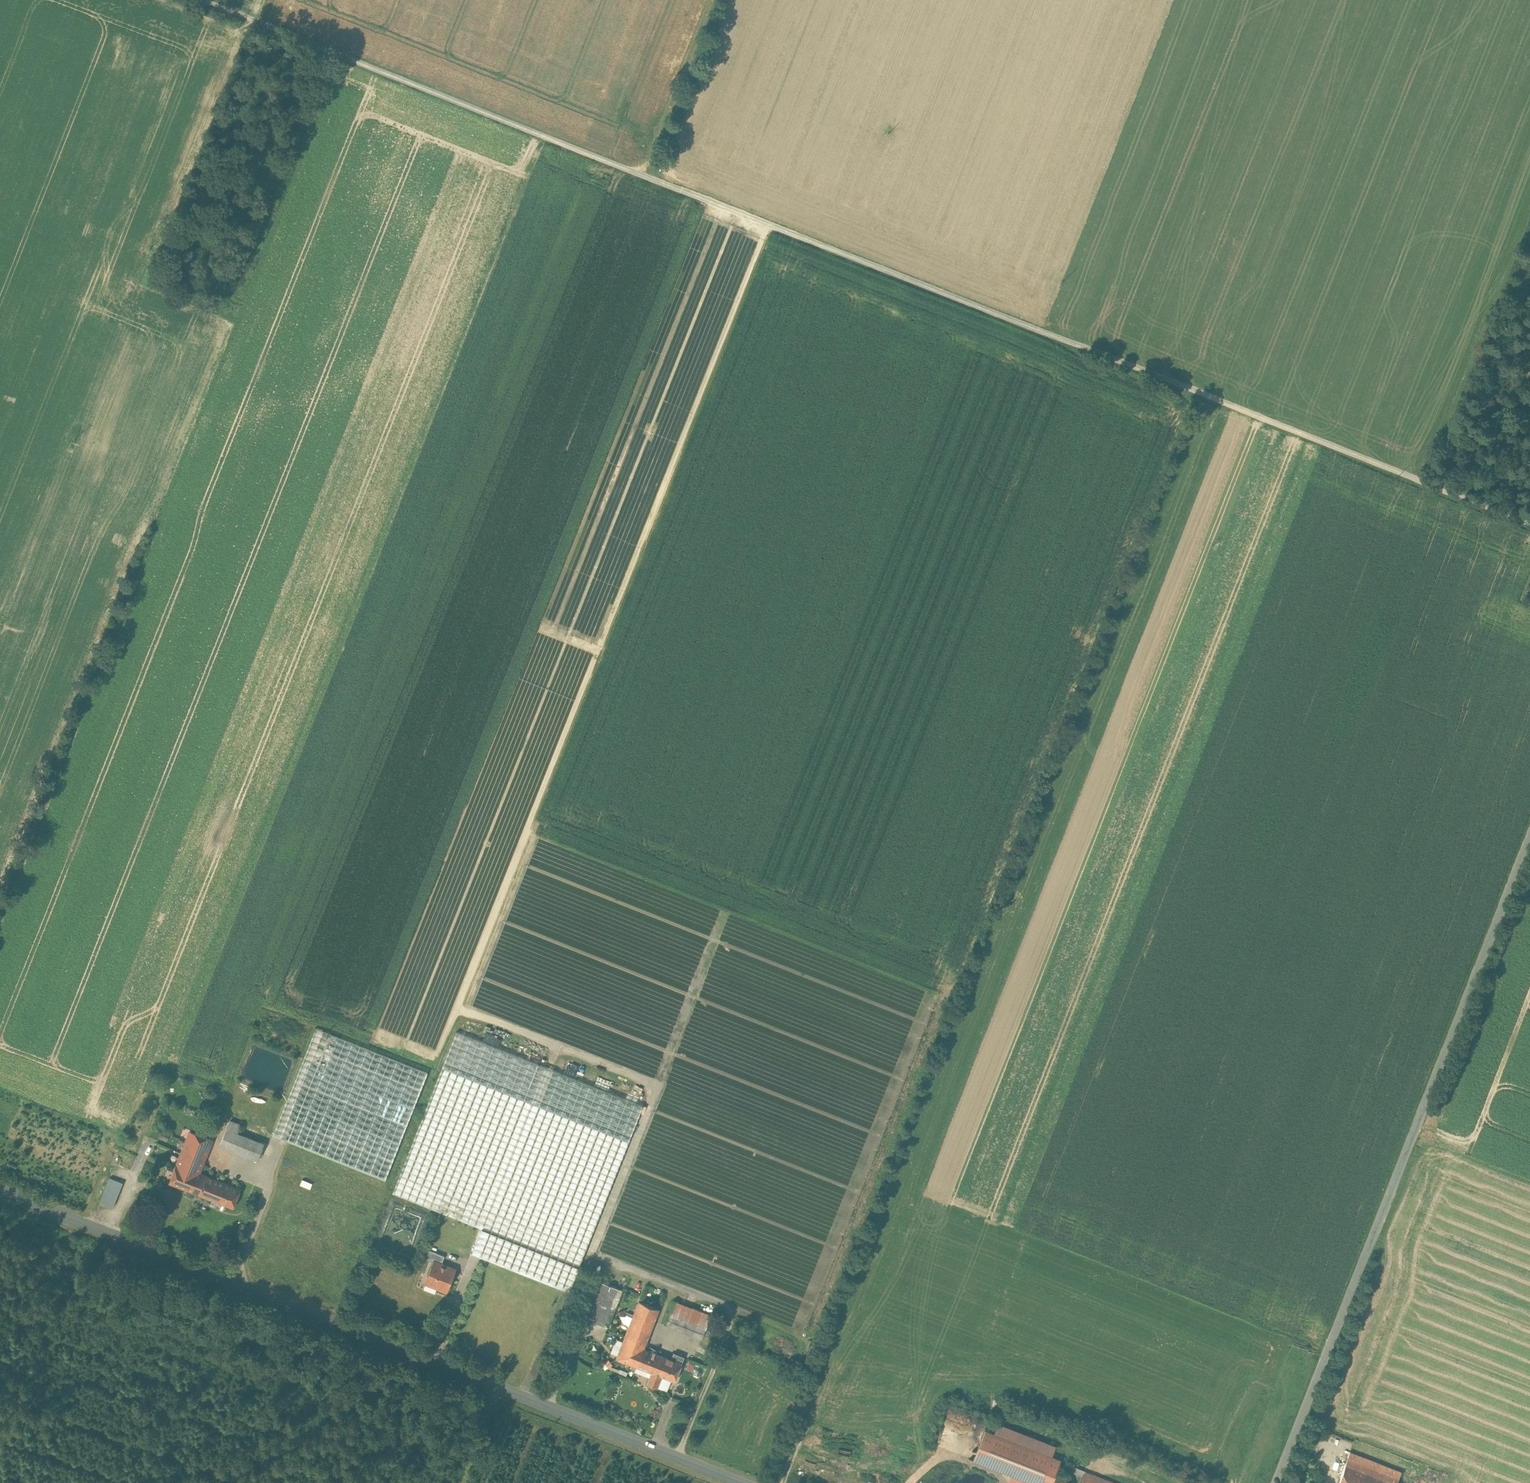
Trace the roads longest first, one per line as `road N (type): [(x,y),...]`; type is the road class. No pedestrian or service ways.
road 1 (track): [(199,0),(1529,519)]
road 2 (unclassified): [(0,1189),(745,1482)]
road 3 (unclassified): [(1529,833),(1277,1482)]

